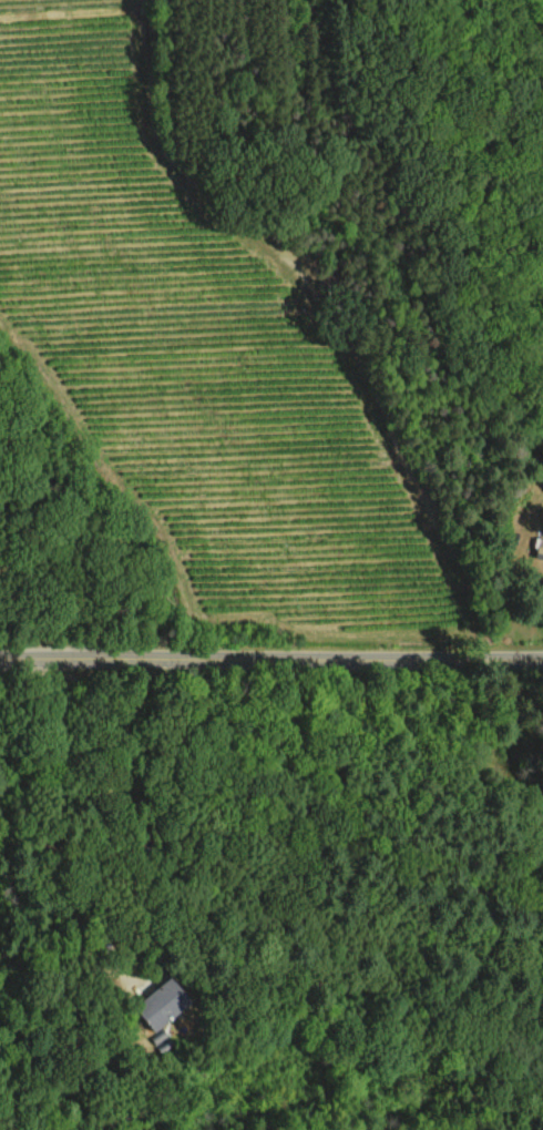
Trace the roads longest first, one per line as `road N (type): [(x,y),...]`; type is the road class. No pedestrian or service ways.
road 1 (tertiary): [(542,652),(130,651),(0,664)]

